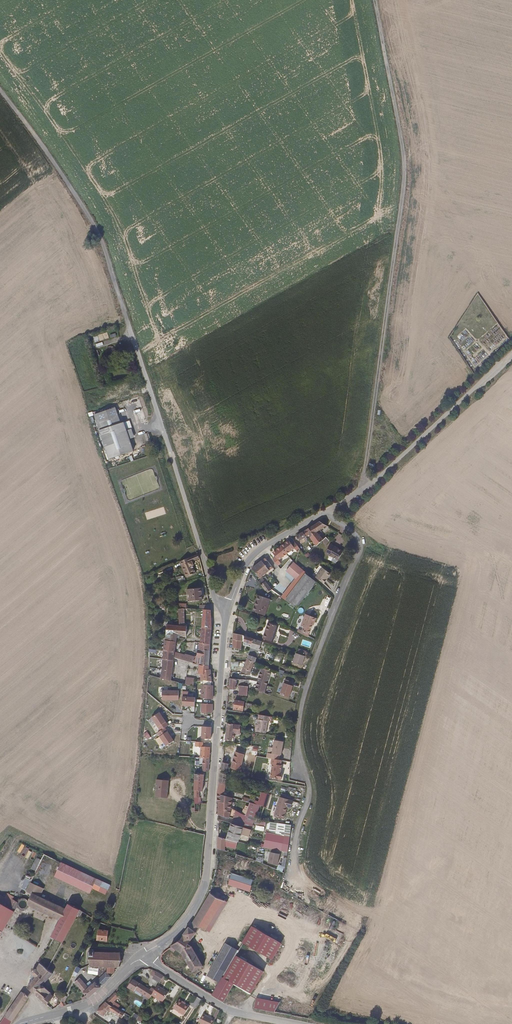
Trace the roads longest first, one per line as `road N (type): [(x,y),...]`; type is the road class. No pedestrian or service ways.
road 1 (track): [(202,553),(105,247),(0,90)]
road 2 (track): [(359,488),(403,165),(372,0)]
road 3 (residential): [(320,515),(342,523),(359,544),(301,709),(297,758),(309,795),(295,851),(300,884)]
road 4 (residential): [(147,954),(189,918),(206,883),(217,723)]
road 5 (residential): [(511,352),(392,463),(327,511)]
road 6 (residential): [(20,1023),(90,1004),(147,954)]
road 7 (residential): [(225,617),(251,557),(320,515)]

